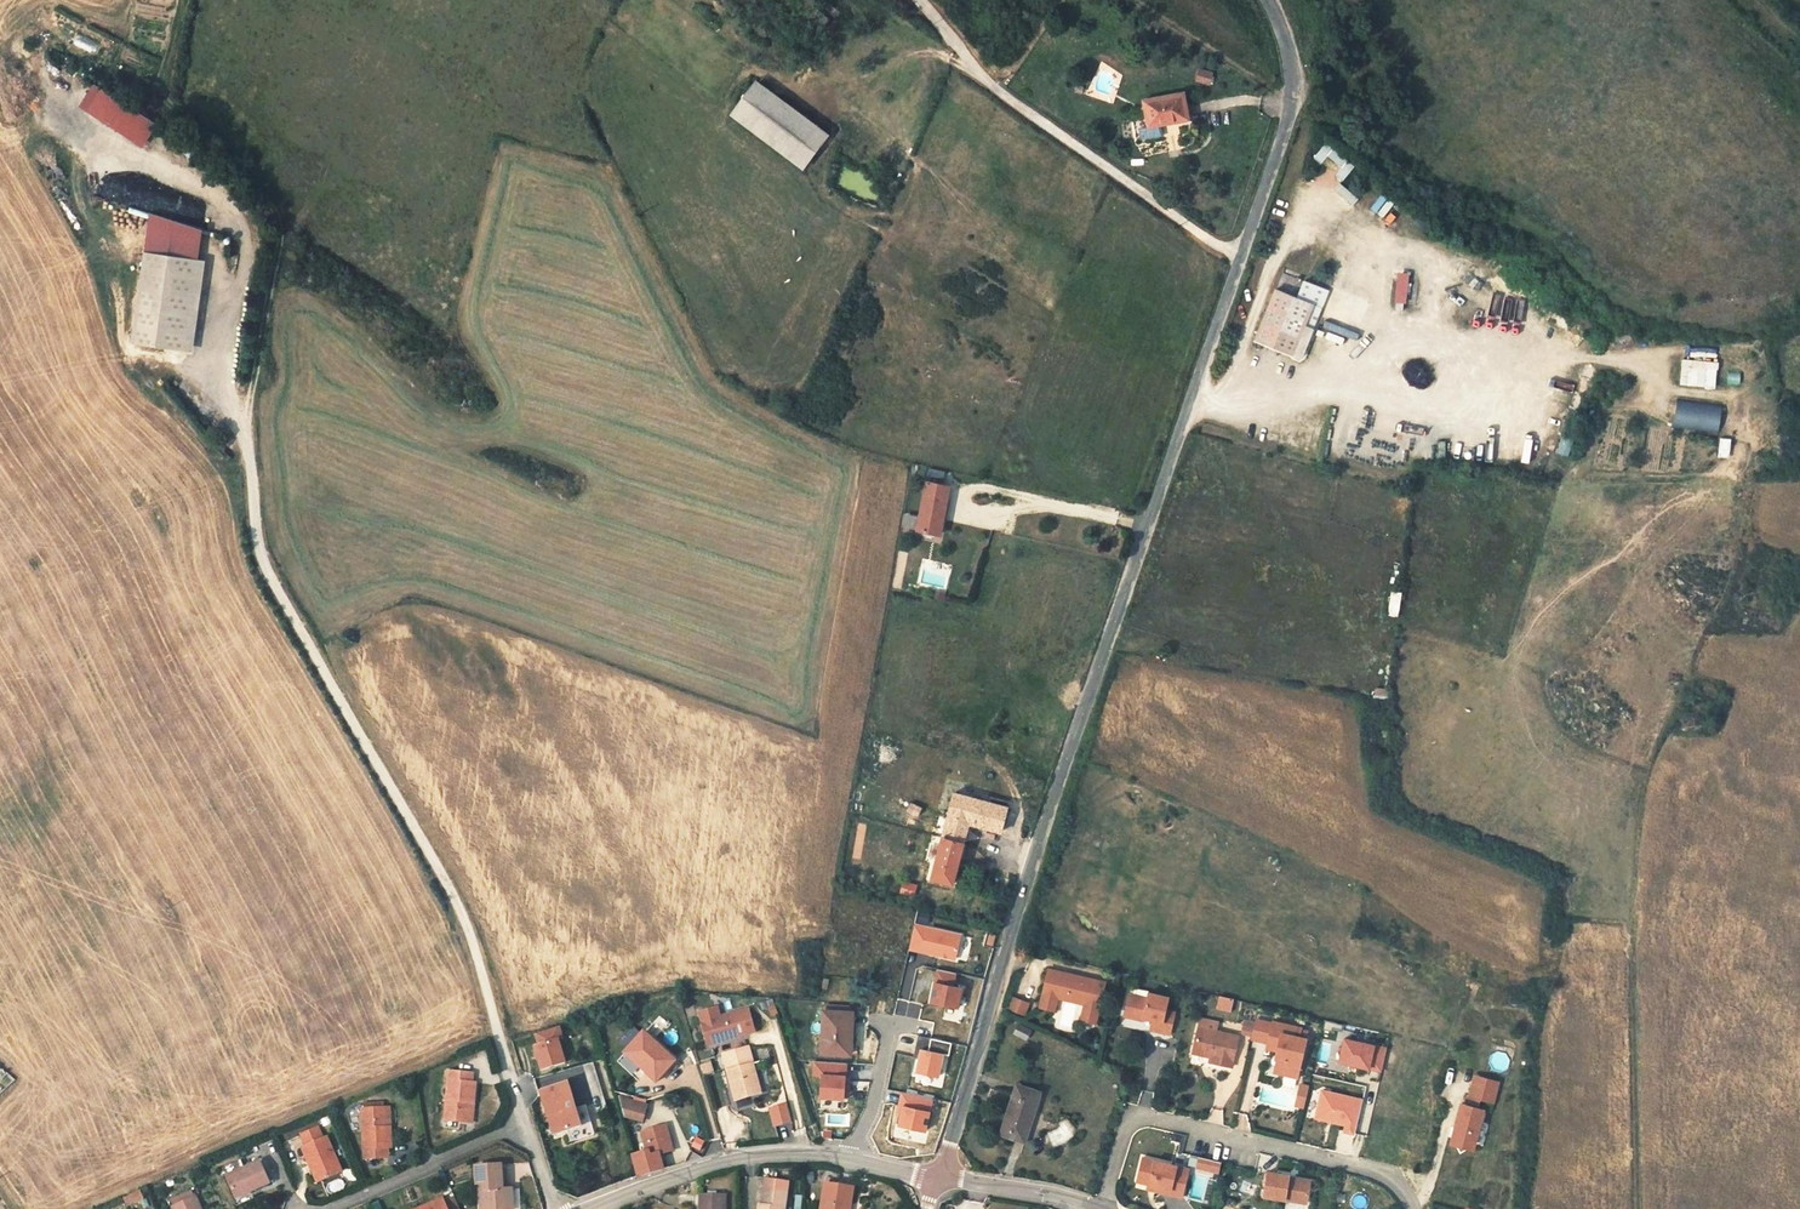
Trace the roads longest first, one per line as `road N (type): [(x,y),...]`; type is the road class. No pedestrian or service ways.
road 1 (tertiary): [(942,1179),(1076,730),(1291,110),(1292,62),(1270,0)]
road 2 (residential): [(245,424),(266,567),(468,928),(524,1124)]
road 3 (track): [(920,0),(993,86),(1208,240),(1242,256)]
road 4 (residential): [(1102,1208),(1129,1125),(1142,1117),(1383,1174),(1412,1208)]
road 5 (unclassified): [(853,1158),(766,1154),(726,1162),(594,1208)]
road 6 (residential): [(321,1208),(524,1124)]
road 7 (residential): [(1097,1208),(942,1179)]
road 8 (residential): [(891,1023),(875,1106),(853,1158)]

